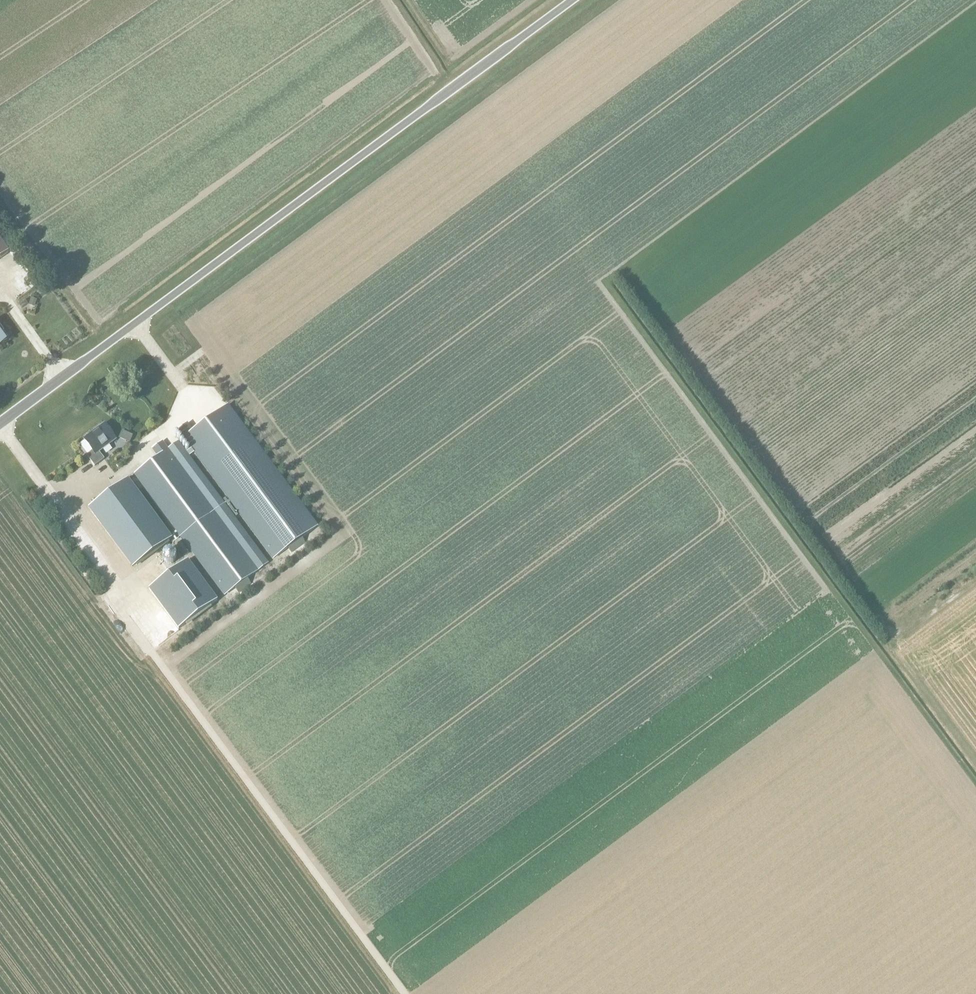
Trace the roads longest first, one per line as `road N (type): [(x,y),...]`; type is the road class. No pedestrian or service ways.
road 1 (unclassified): [(0,421),(568,0)]

